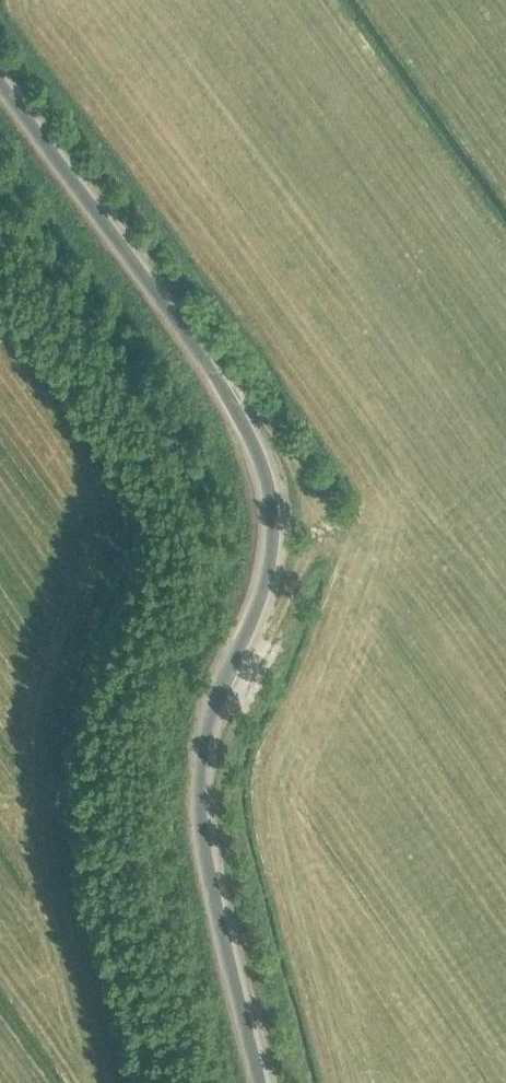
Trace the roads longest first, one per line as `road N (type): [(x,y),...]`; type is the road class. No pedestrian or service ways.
road 1 (unclassified): [(260,1082),(197,799),(208,702),(264,567),(255,472),(200,355),(0,83)]
road 2 (track): [(208,702),(264,644),(313,541),(336,516),(264,414),(200,355)]

